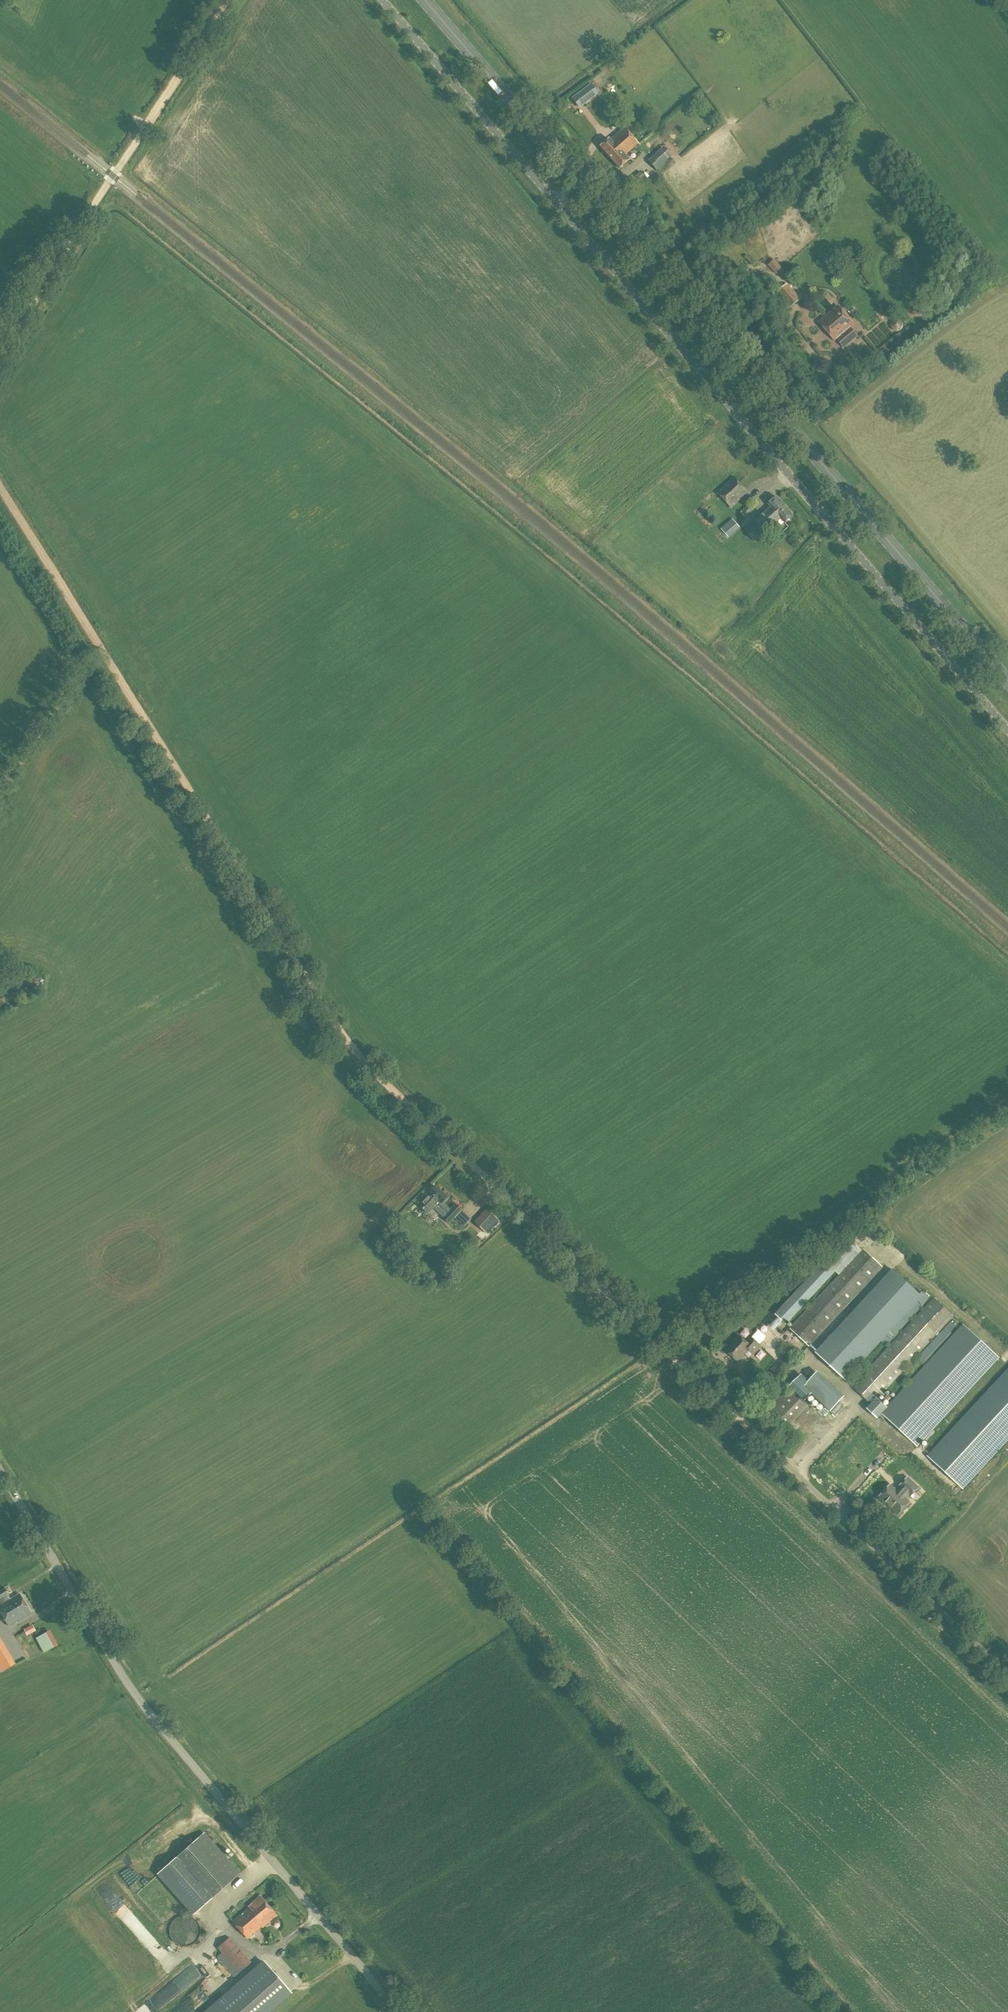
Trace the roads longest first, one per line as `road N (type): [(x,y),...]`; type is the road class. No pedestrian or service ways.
road 1 (track): [(0,487),(352,1053),(736,1417)]
road 2 (unclassified): [(1007,729),(377,0)]
road 3 (primary): [(1007,681),(424,0)]
road 4 (unclassified): [(397,2011),(127,1684),(0,1472)]
road 5 (track): [(231,0),(0,360)]
road 6 (unclassified): [(1007,1677),(736,1417)]

